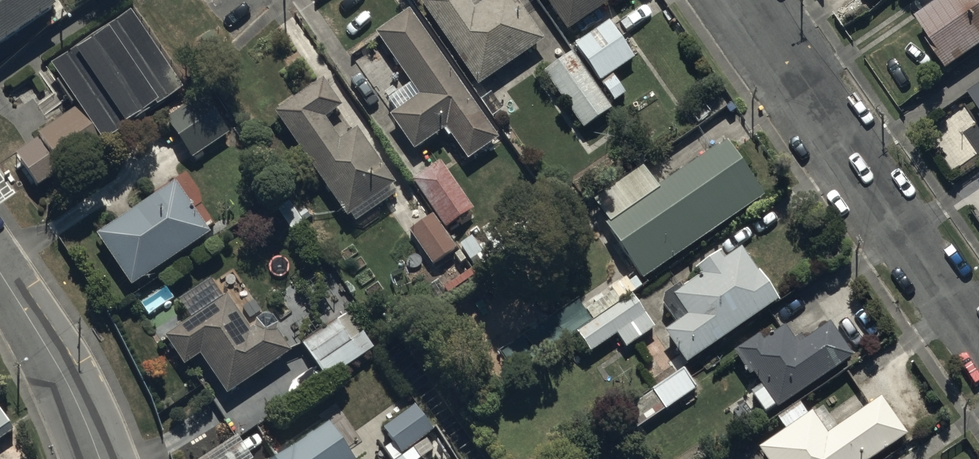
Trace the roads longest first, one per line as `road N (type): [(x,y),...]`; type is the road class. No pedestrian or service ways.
road 1 (residential): [(978,334),(748,0)]
road 2 (tertiary): [(97,458),(42,335),(0,269)]

